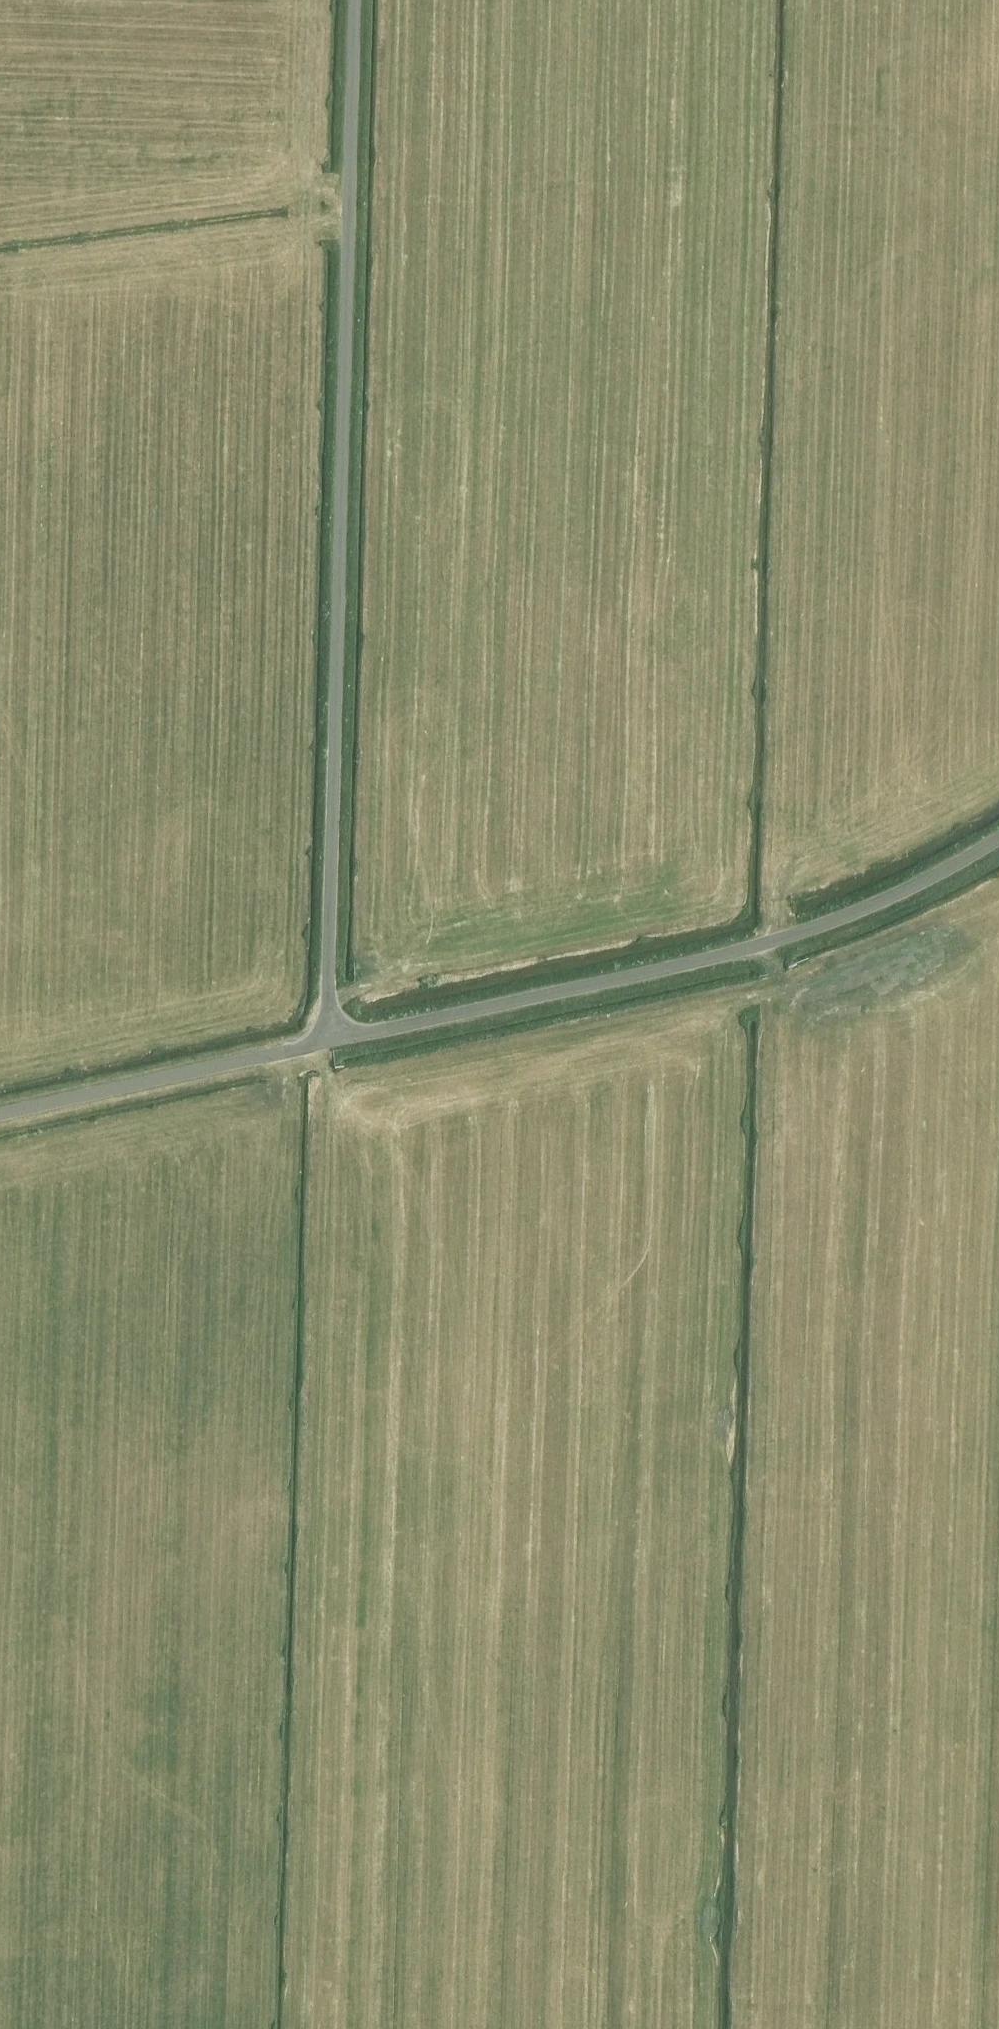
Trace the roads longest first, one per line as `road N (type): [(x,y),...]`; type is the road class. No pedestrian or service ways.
road 1 (unclassified): [(333,1041),(353,0)]
road 2 (unclassified): [(333,1041),(785,940),(913,889),(998,842)]
road 3 (unclassified): [(0,1116),(333,1041)]

